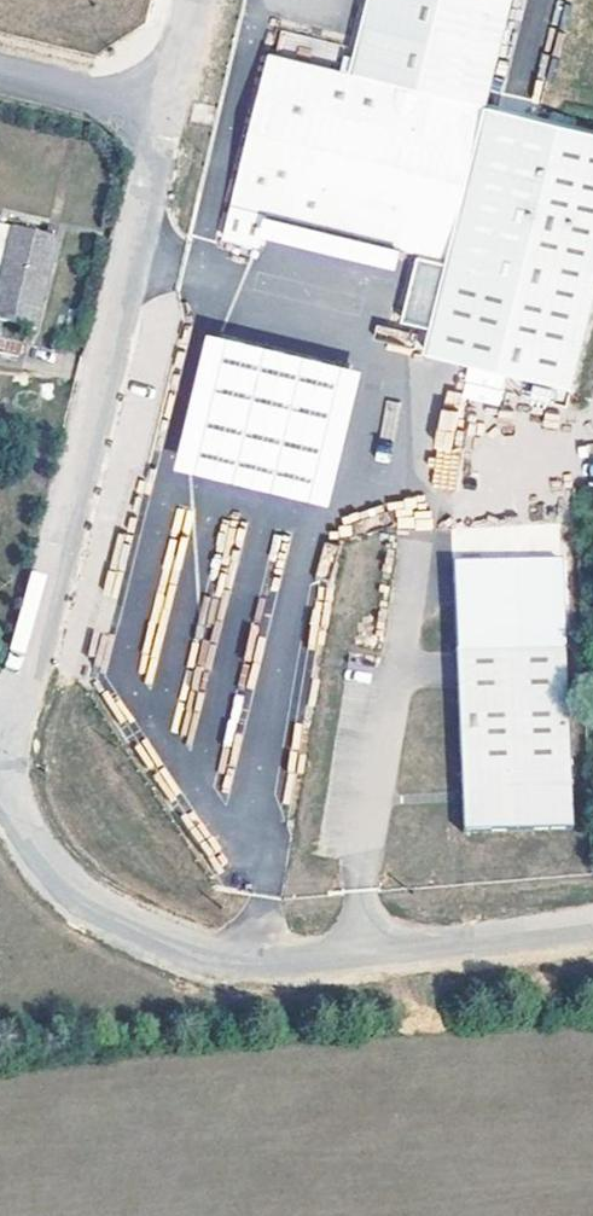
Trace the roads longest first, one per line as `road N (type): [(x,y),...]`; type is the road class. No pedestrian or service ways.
road 1 (unclassified): [(161,109),(2,785)]
road 2 (unclassified): [(2,785),(62,874),(123,918),(180,943),(307,959),(592,936)]
road 3 (unclassified): [(0,68),(161,109)]

